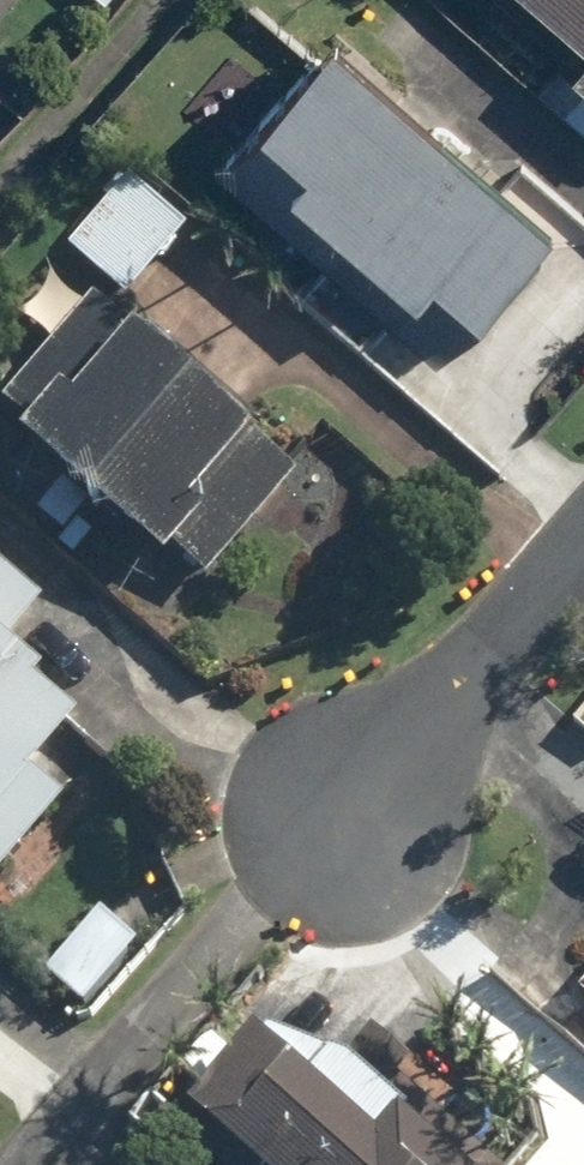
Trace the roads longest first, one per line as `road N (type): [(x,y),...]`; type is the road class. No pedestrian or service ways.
road 1 (residential): [(583,550),(330,840)]

